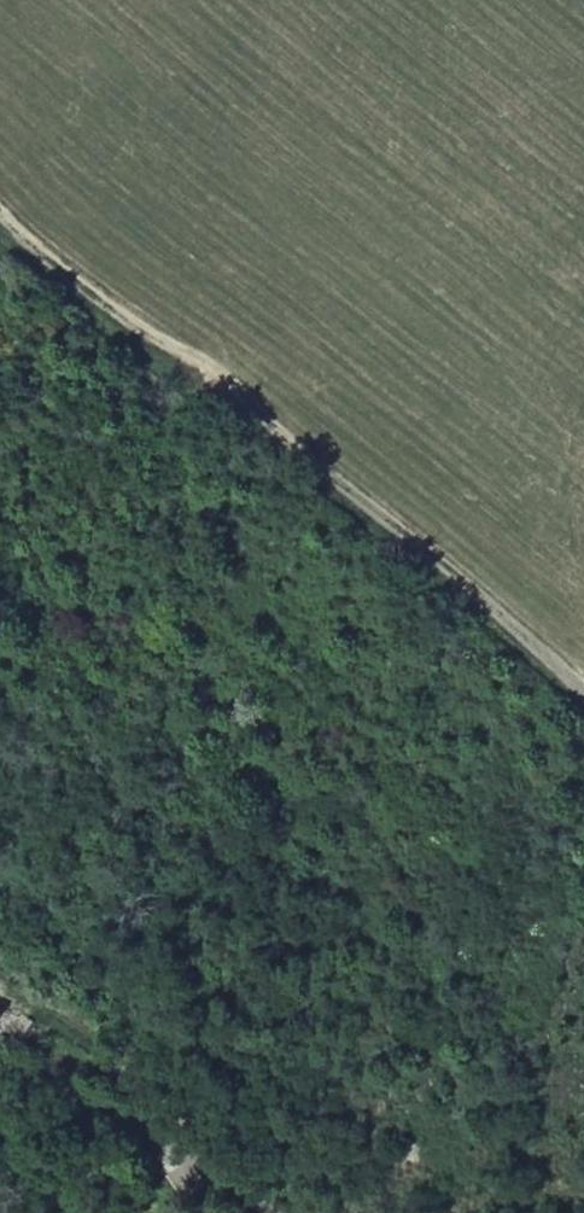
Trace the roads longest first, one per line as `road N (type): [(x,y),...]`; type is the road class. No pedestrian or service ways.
road 1 (track): [(0,234),(403,542),(583,698)]
road 2 (unclassified): [(270,1212),(188,1143),(0,1053)]

